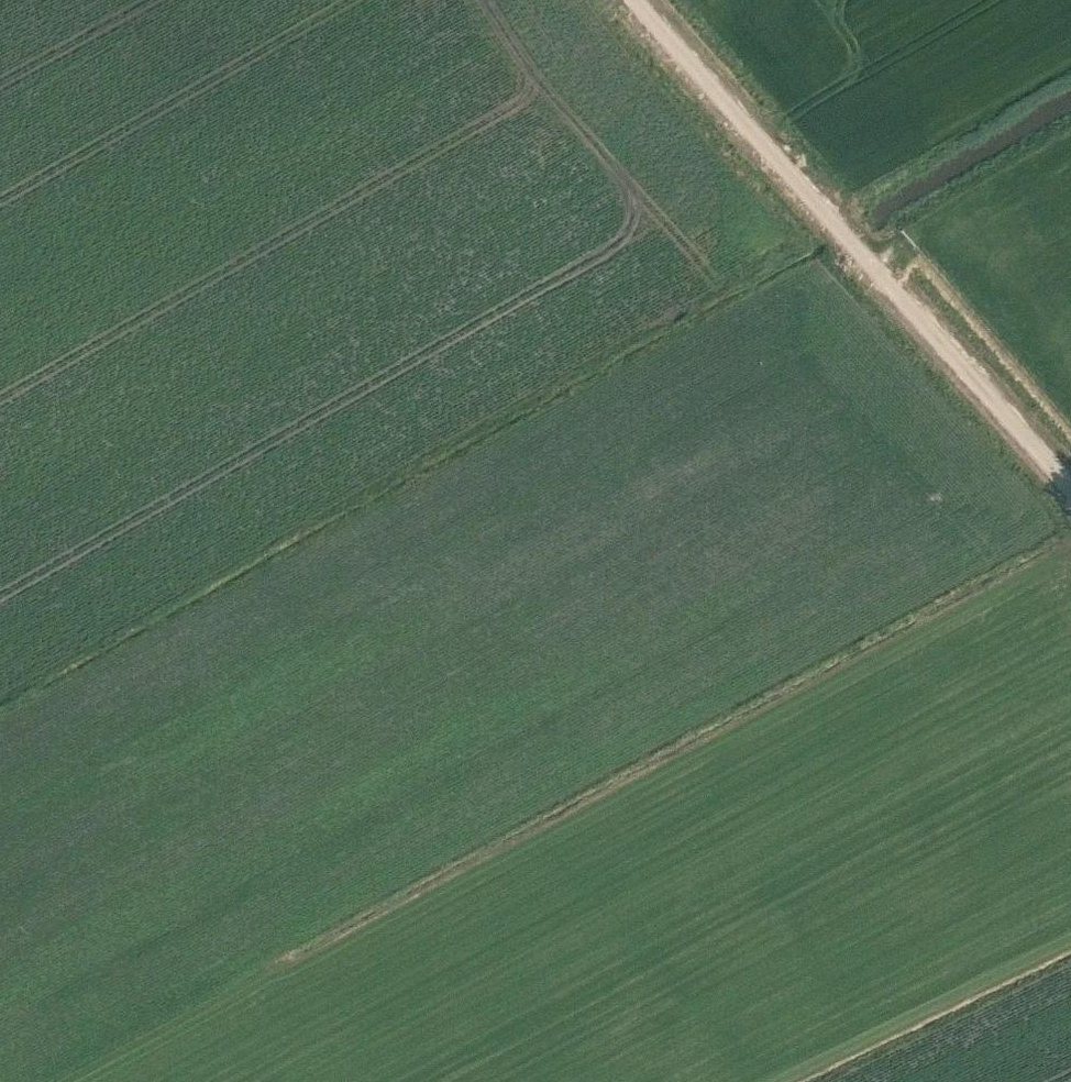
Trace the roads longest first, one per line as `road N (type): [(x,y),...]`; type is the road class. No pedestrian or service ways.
road 1 (unclassified): [(1070,487),(634,0)]

